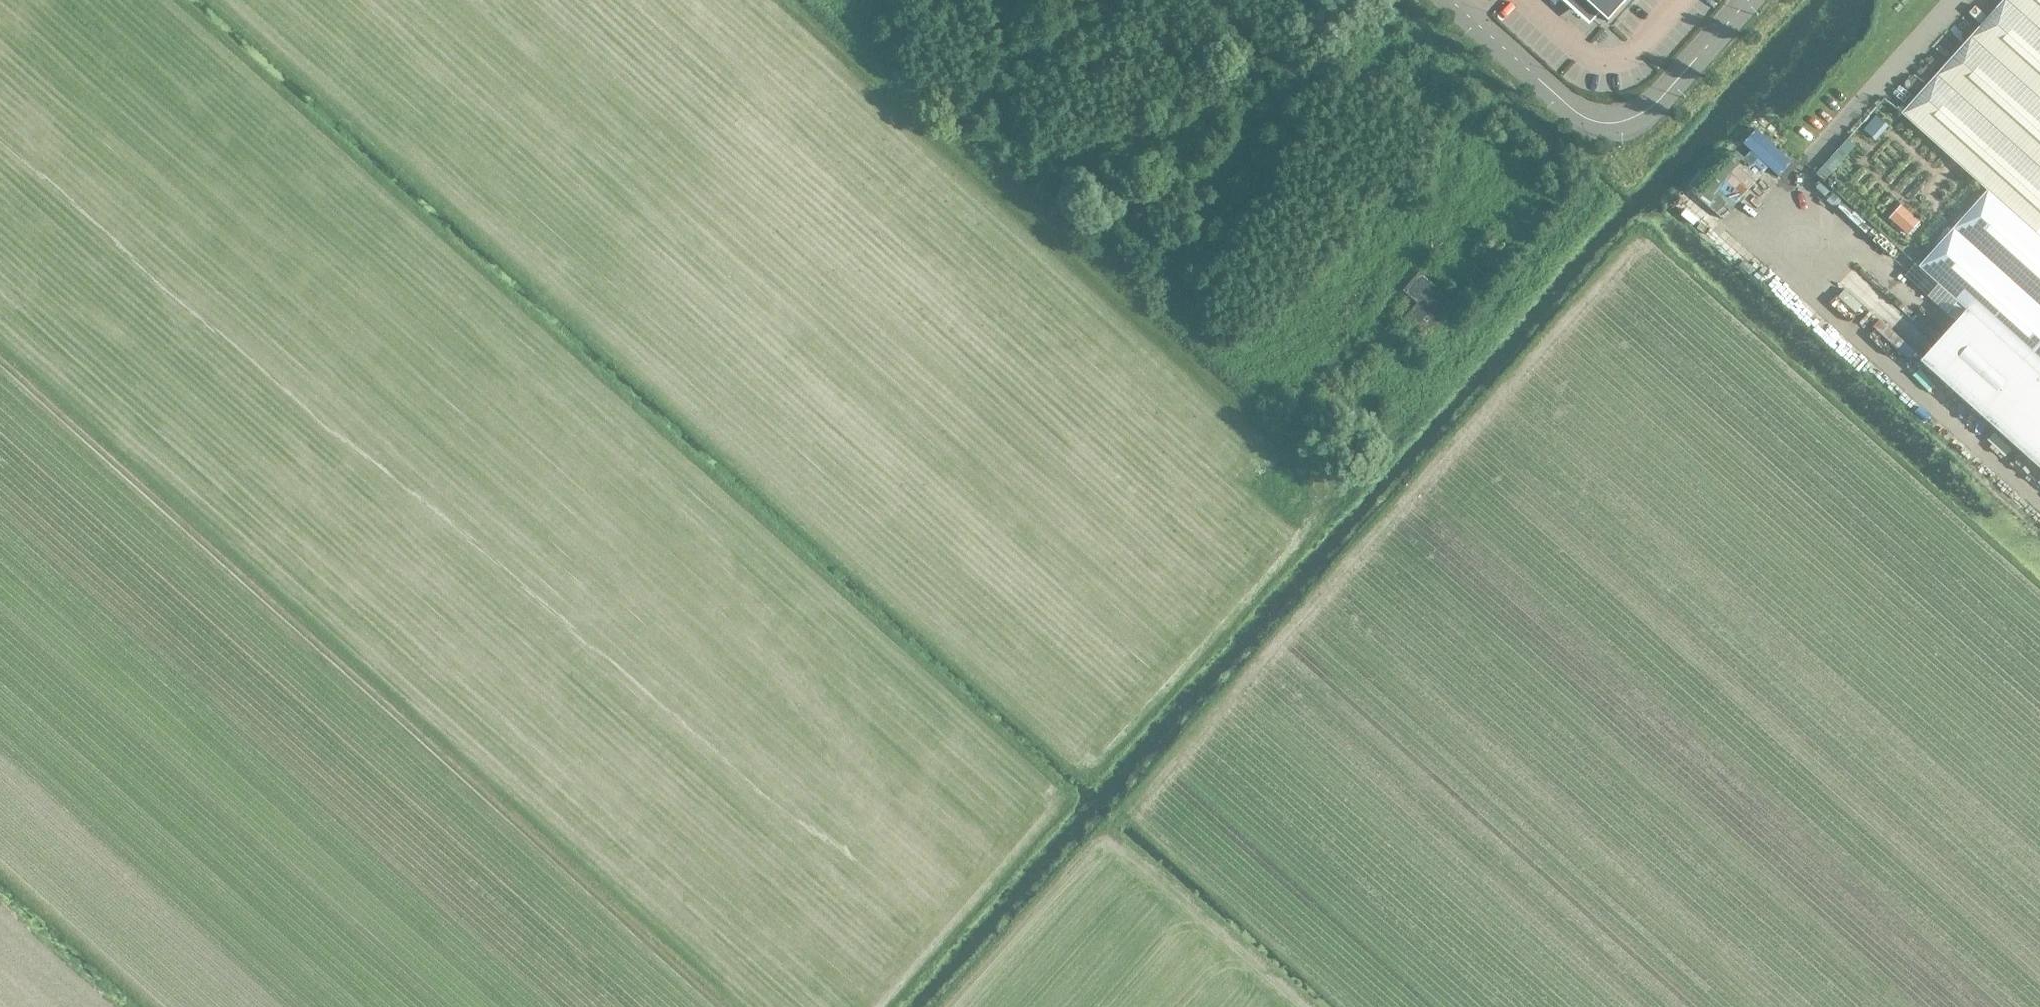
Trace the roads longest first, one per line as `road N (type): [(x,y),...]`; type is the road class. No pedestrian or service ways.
road 1 (track): [(1639,239),(955,1006)]
road 2 (unclassified): [(1454,0),(1571,111),(1616,122),(1660,99),(1749,0)]

